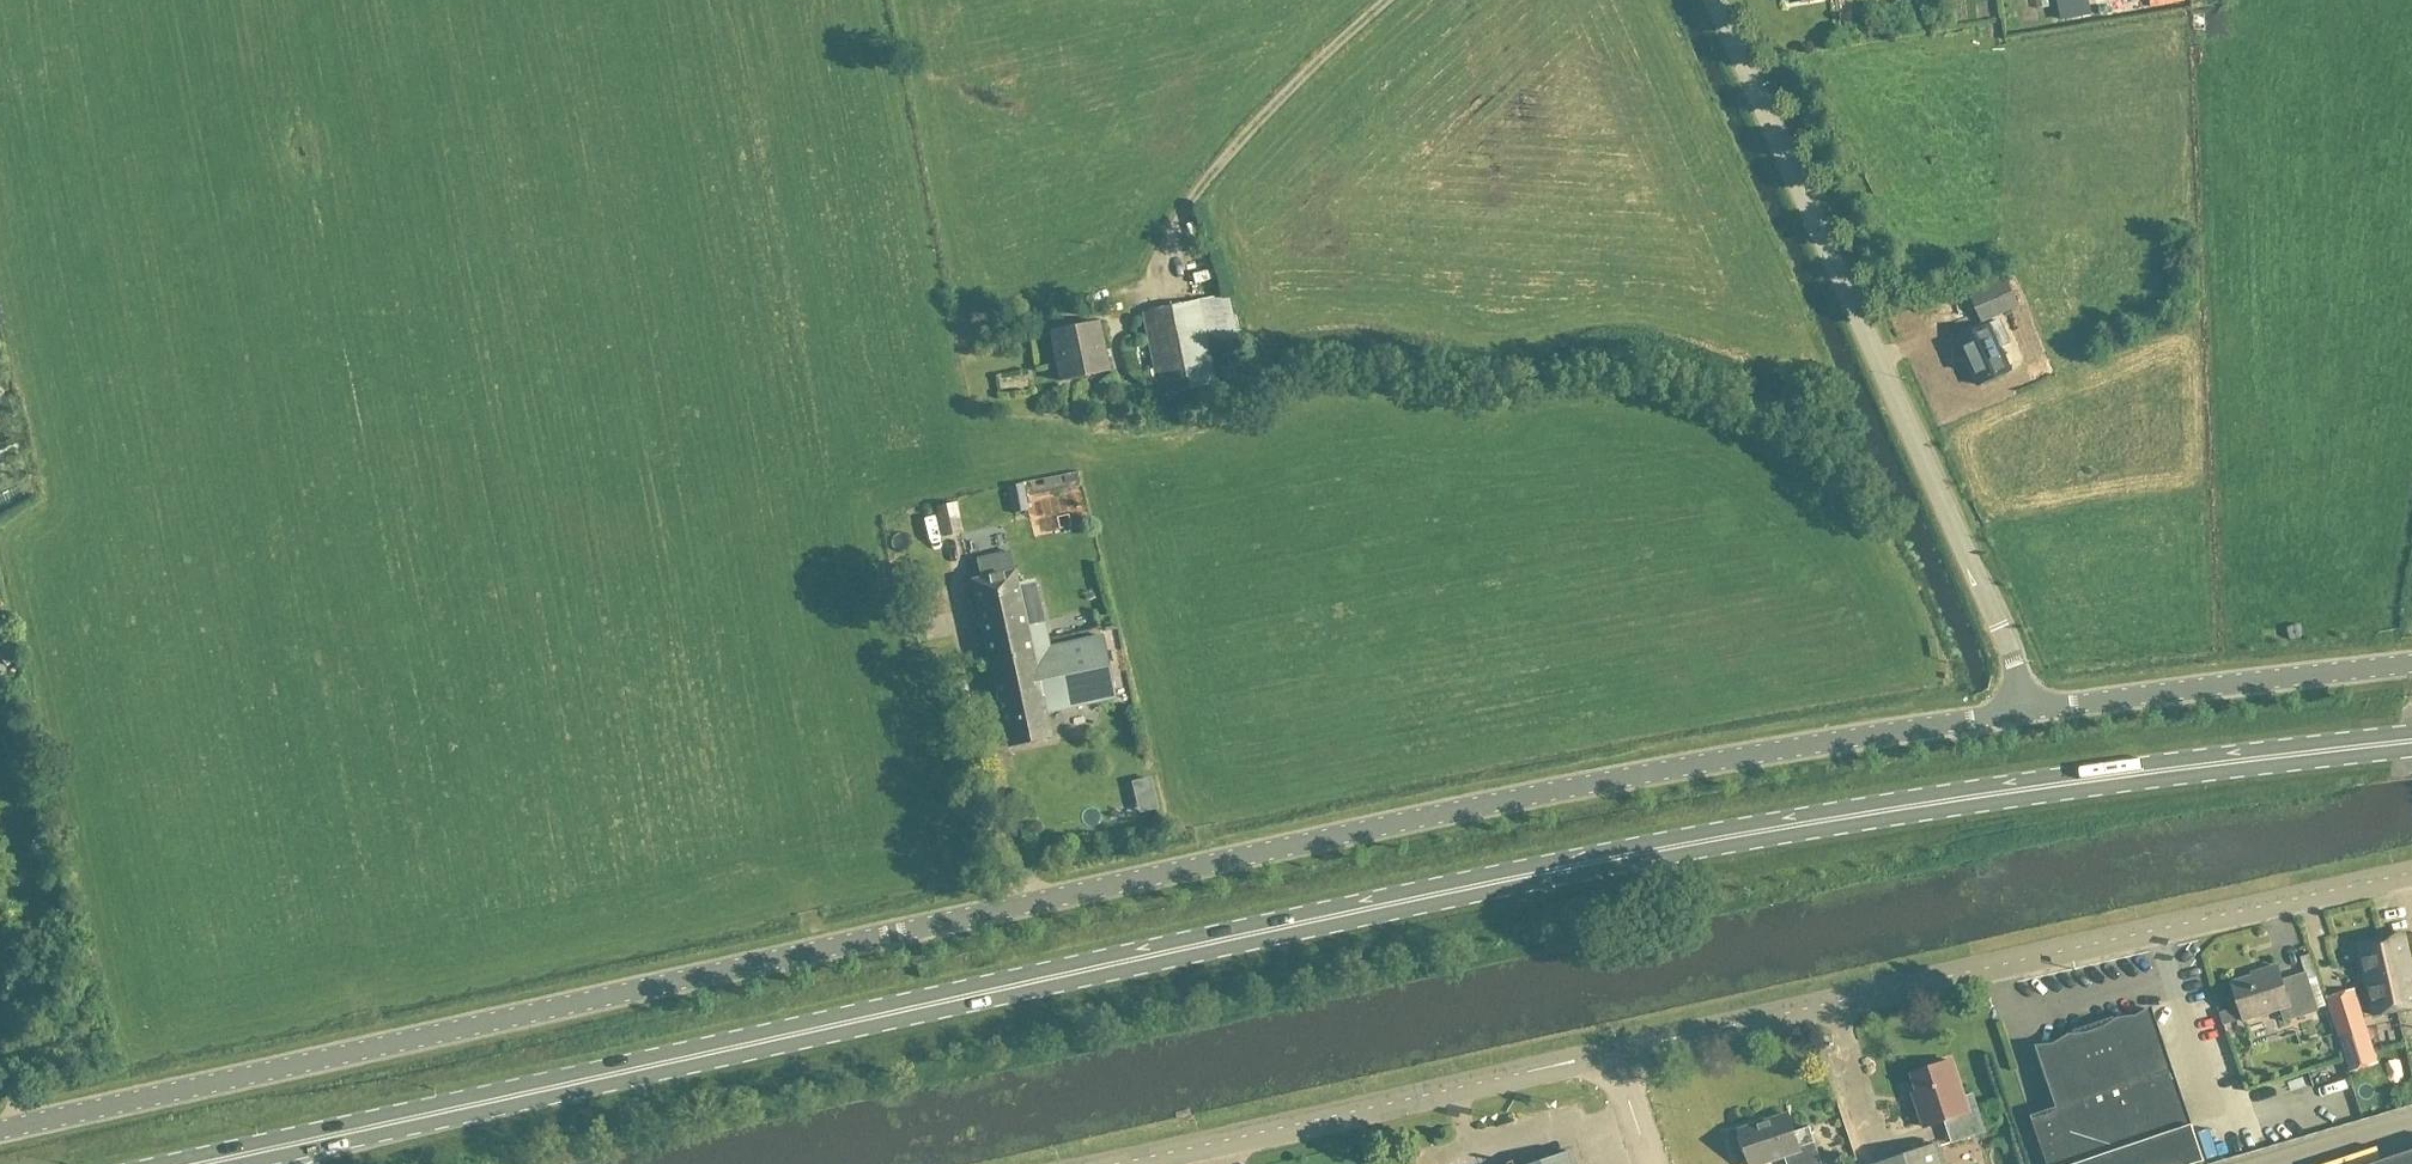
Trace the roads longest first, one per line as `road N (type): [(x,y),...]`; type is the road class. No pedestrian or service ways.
road 1 (primary): [(215,1163),(1848,817),(2119,773),(2411,743)]
road 2 (unclassified): [(0,1134),(1625,777),(2021,715)]
road 3 (unclassified): [(1612,1055),(2411,877)]
road 4 (tertiary): [(2021,715),(2010,653),(1713,0)]
road 5 (unclassified): [(1120,1163),(1612,1055)]
road 6 (tertiary): [(2021,715),(2411,664)]
road 7 (track): [(1388,0),(1267,113),(1200,190),(1165,249)]

